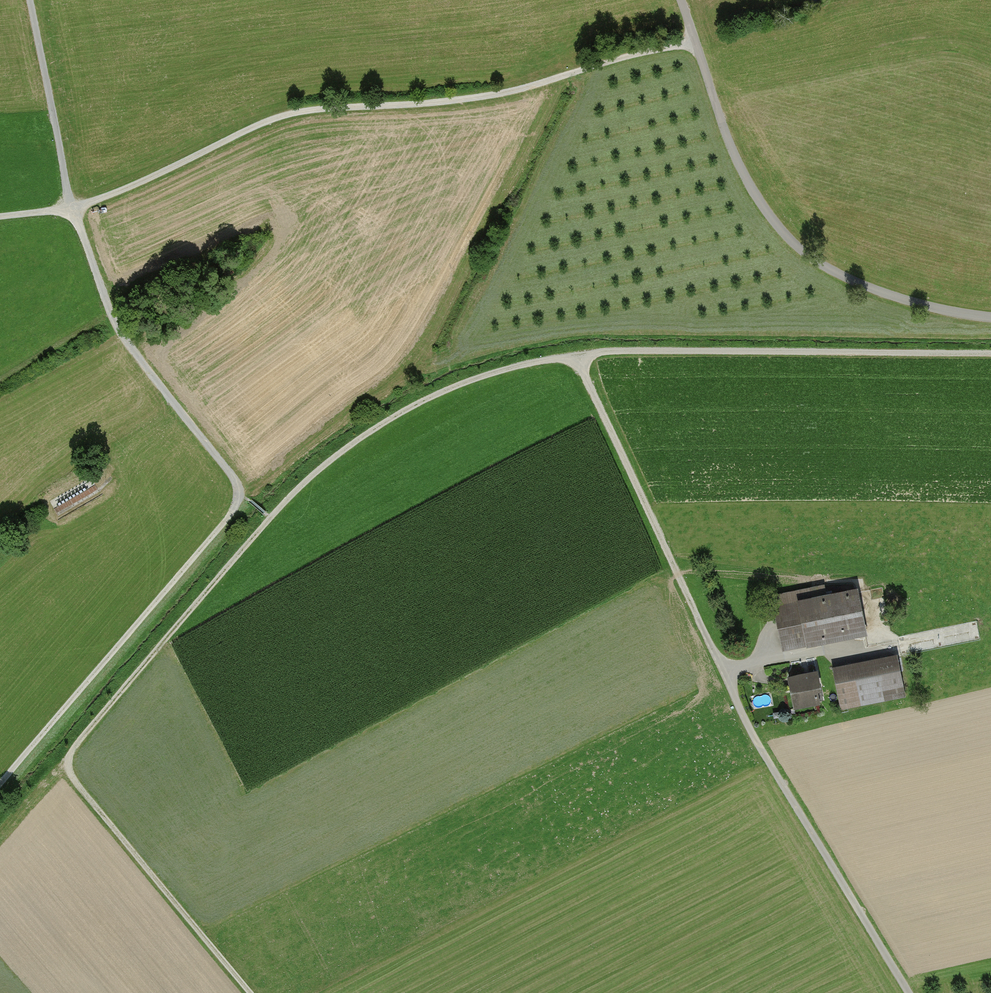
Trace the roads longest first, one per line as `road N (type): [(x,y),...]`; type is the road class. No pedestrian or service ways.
road 1 (track): [(251,992),(67,767),(311,475),(402,411),(469,380),(532,363),(599,352),(990,354)]
road 2 (track): [(0,784),(237,497),(234,479),(125,340),(100,286),(69,199),(31,0)]
road 3 (track): [(0,217),(73,211),(293,112),(482,98),(695,42)]
road 4 (unclassified): [(990,317),(874,290),(799,249),(731,148),(680,0)]
road 5 (unclassified): [(908,992),(753,736),(715,654)]
road 6 (track): [(715,654),(579,360)]

